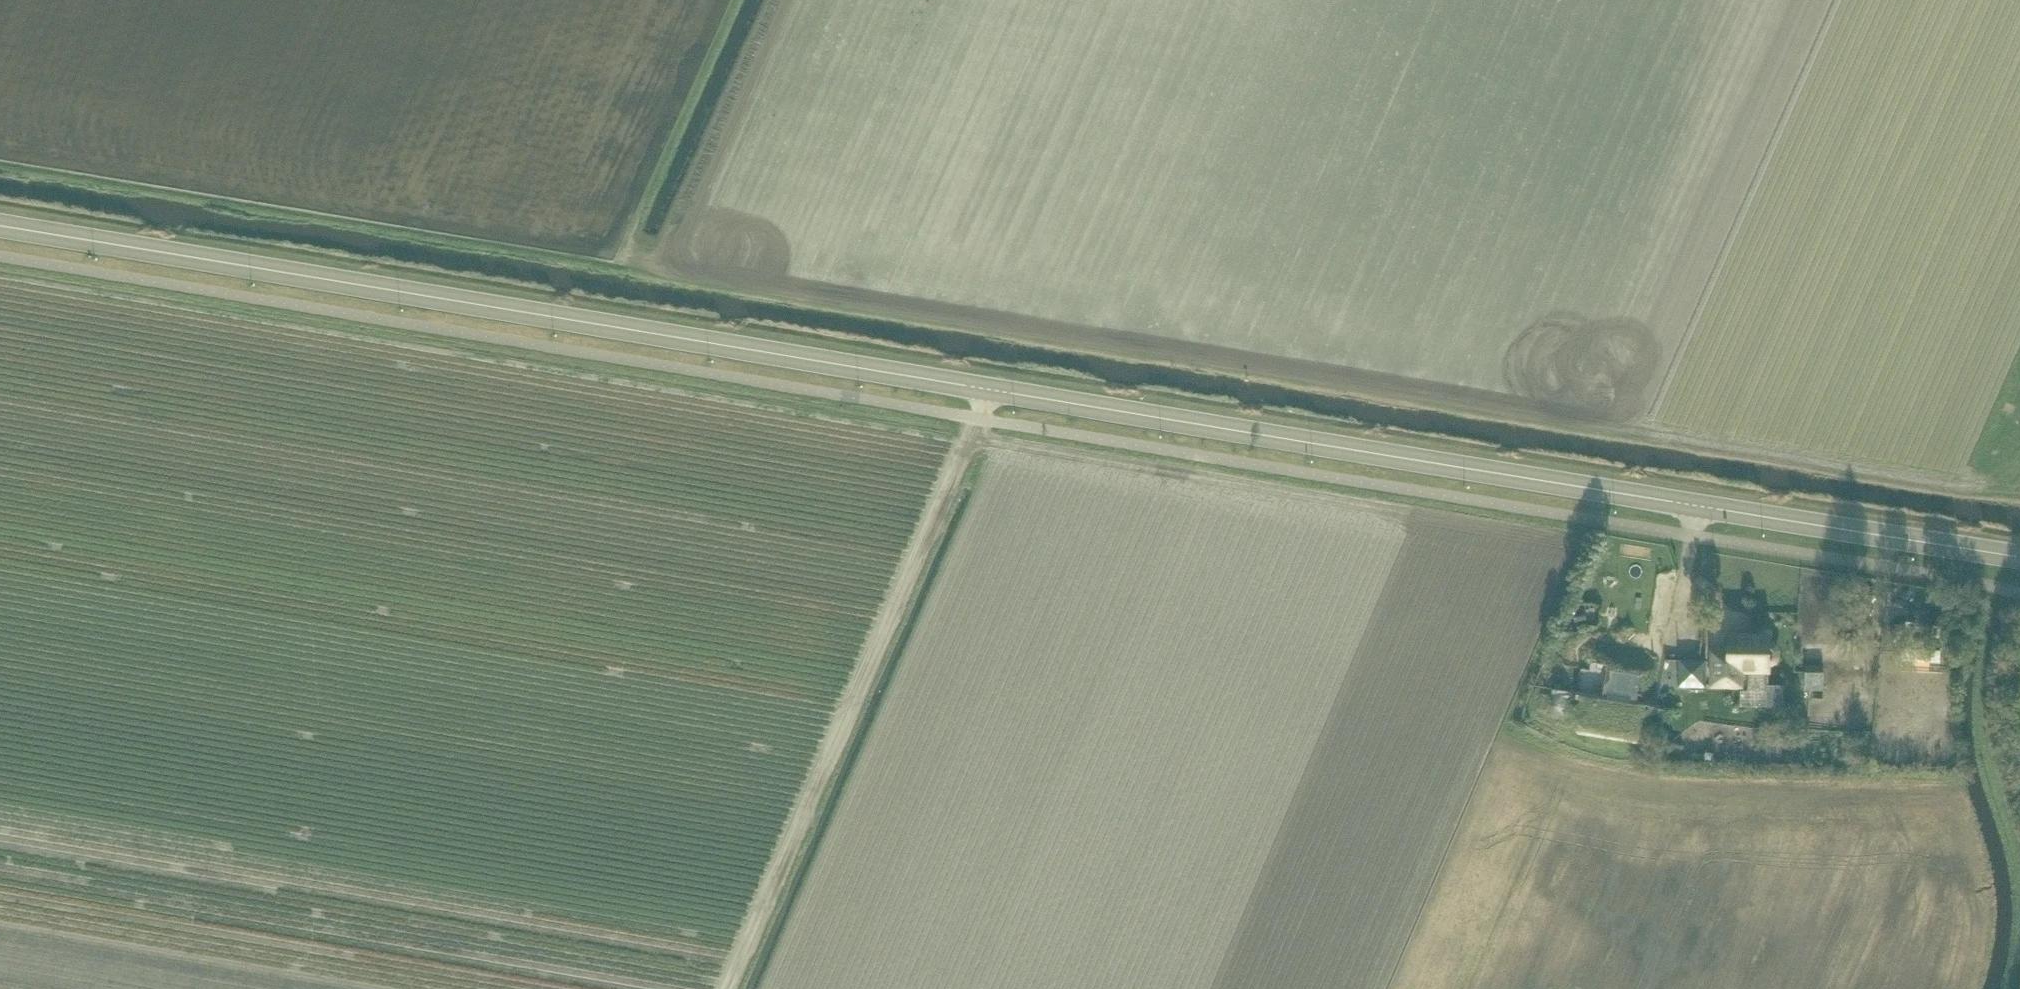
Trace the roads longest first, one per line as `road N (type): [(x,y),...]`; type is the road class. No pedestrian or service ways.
road 1 (tertiary): [(2019,557),(0,225)]
road 2 (track): [(734,988),(992,389)]

